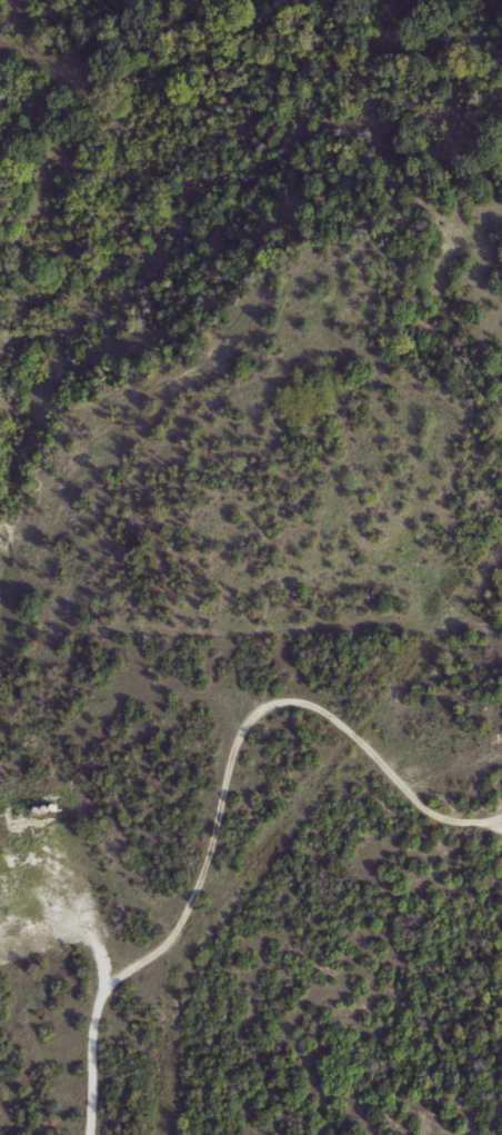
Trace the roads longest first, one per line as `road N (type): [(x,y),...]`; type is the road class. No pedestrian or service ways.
road 1 (residential): [(501,856),(453,830),(385,763),(295,700),(0,714)]
road 2 (residential): [(295,700),(241,728),(179,917),(102,996),(78,1134)]

